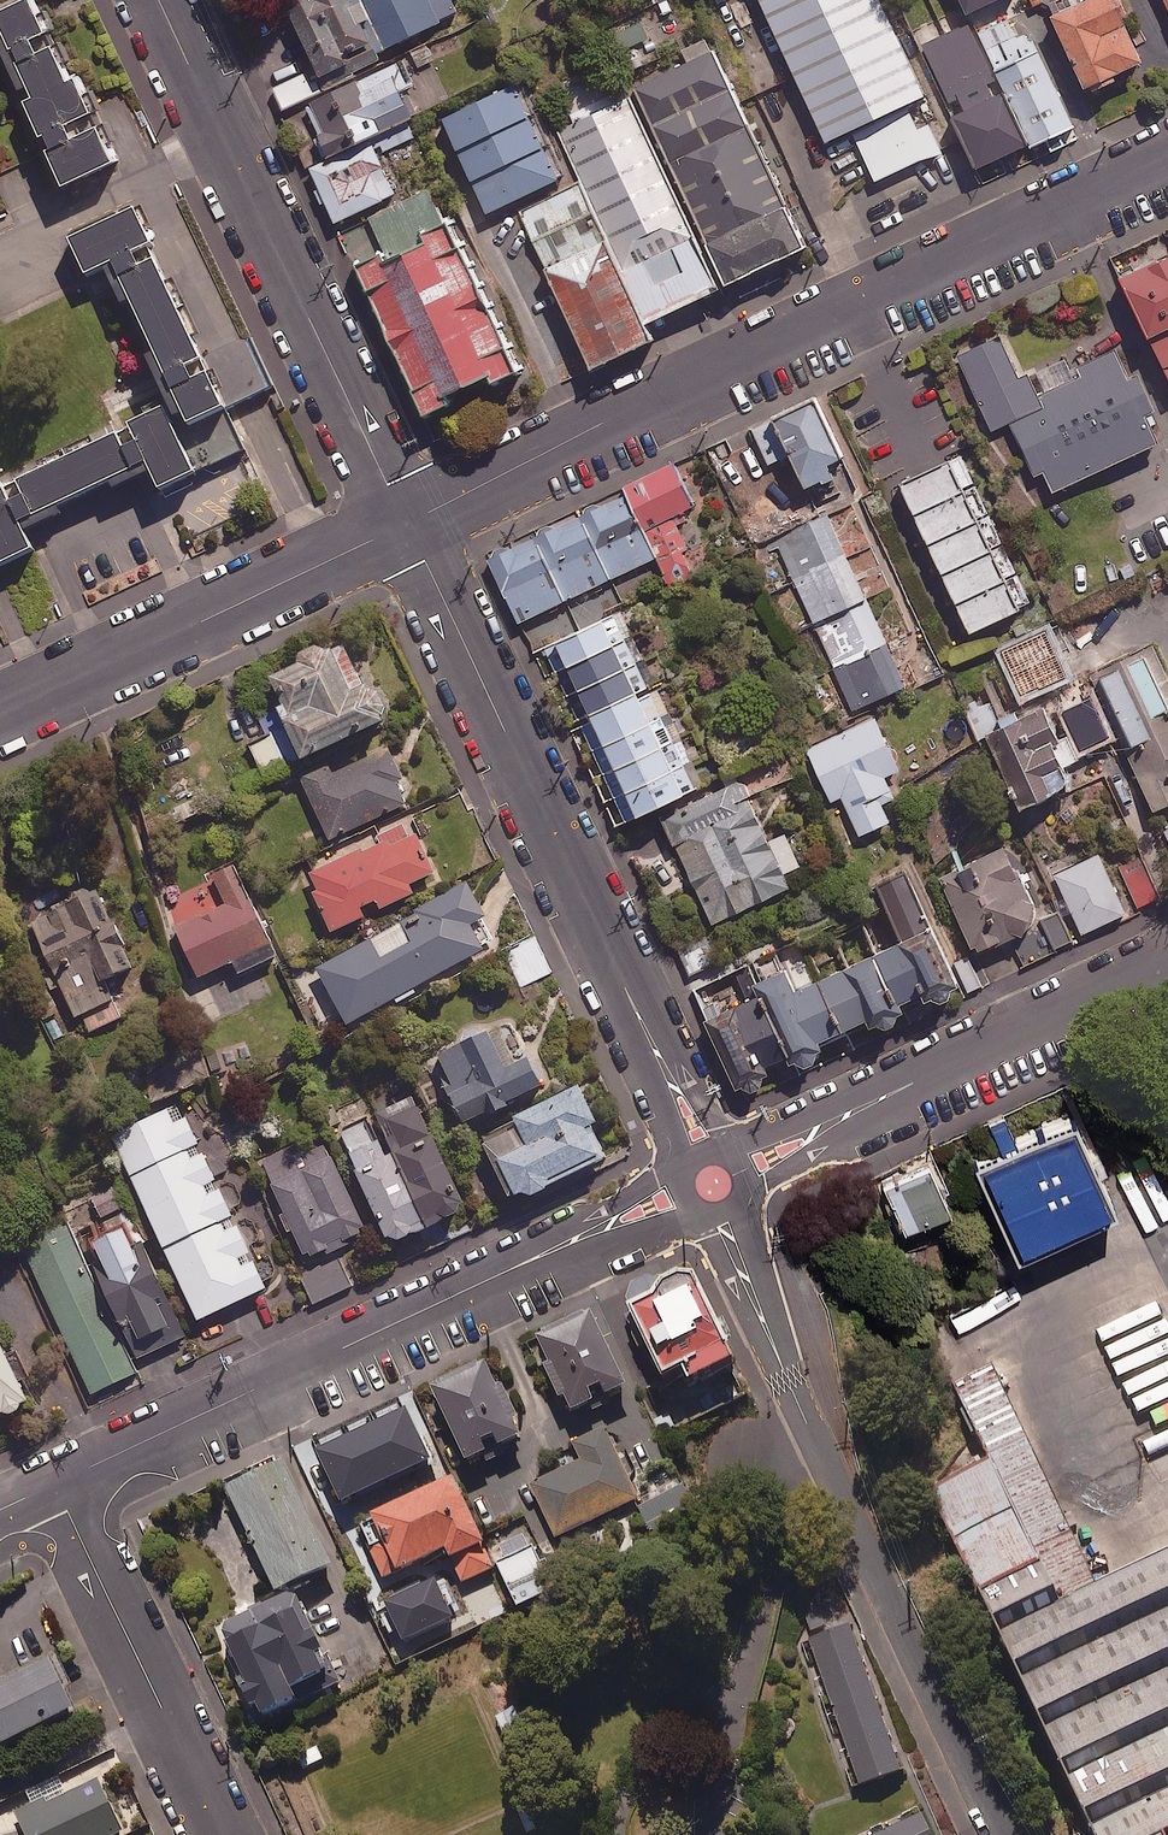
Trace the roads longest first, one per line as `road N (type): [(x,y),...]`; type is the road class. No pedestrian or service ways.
road 1 (residential): [(1167,164),(407,523)]
road 2 (residential): [(714,1184),(407,523)]
road 3 (residential): [(714,1184),(62,1484)]
road 4 (residential): [(1000,1834),(724,1232),(714,1184)]
road 5 (residential): [(407,523),(160,0)]
road 6 (residential): [(1167,953),(714,1184)]
road 7 (residential): [(407,523),(0,716)]
road 8 (residential): [(62,1484),(228,1834)]

